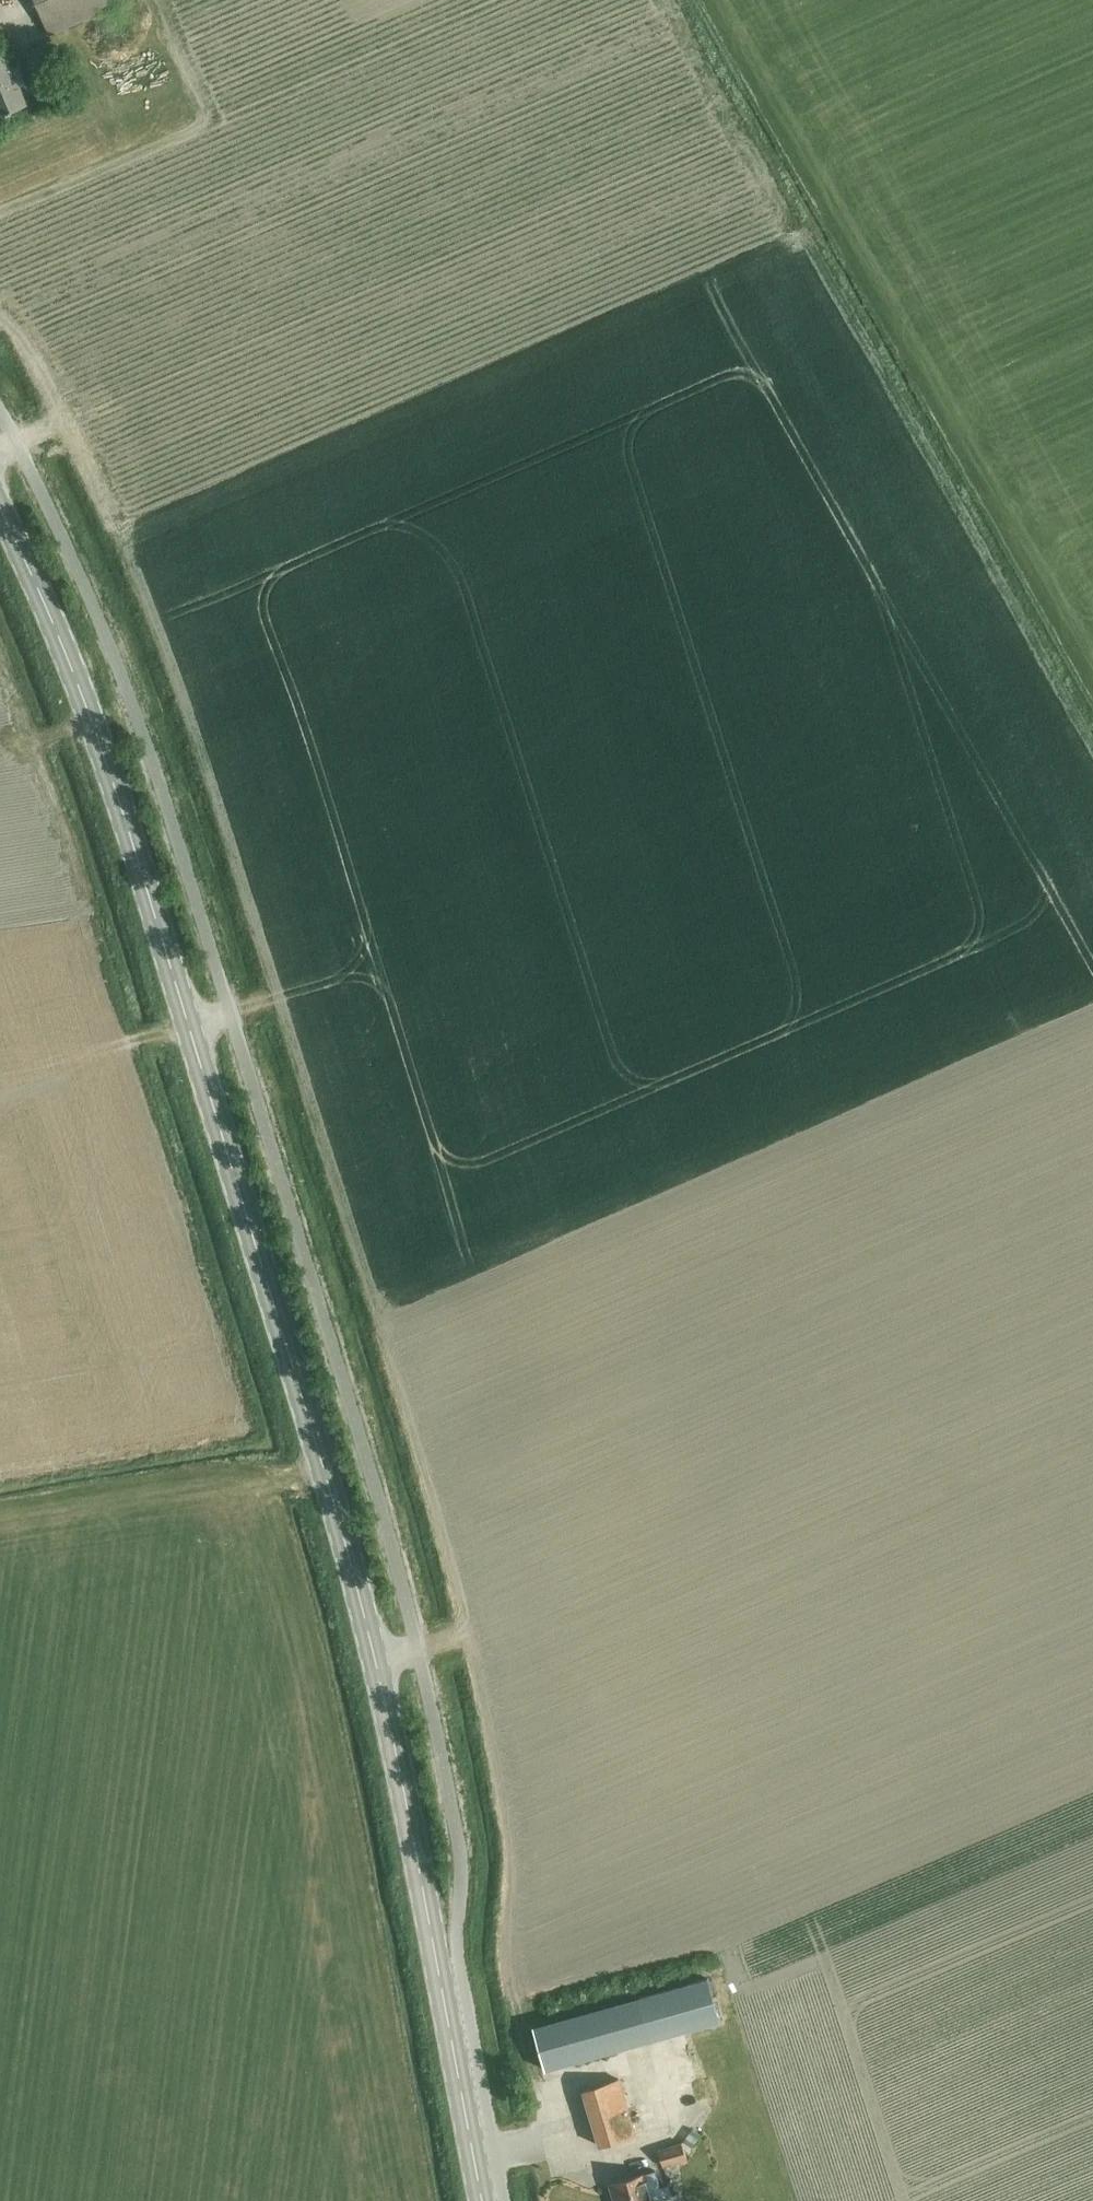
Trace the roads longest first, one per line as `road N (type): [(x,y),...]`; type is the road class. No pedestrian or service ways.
road 1 (tertiary): [(476,2200),(371,1666),(147,891),(94,732),(0,519)]

